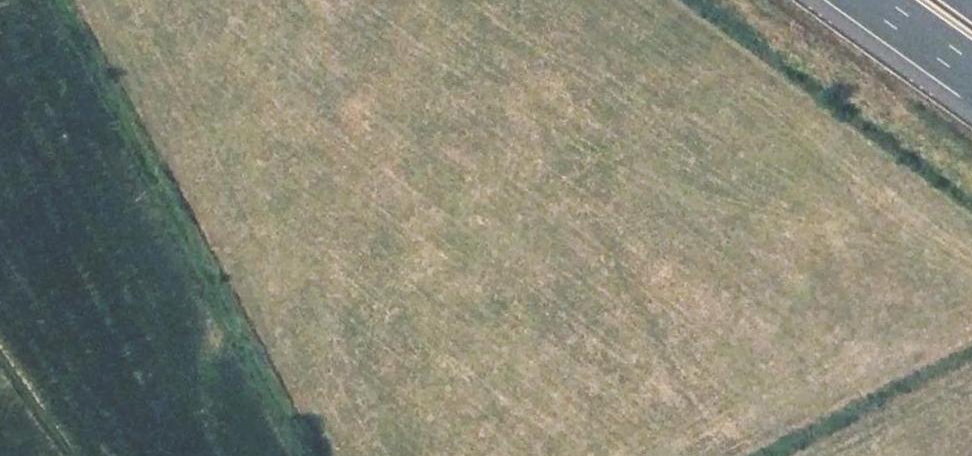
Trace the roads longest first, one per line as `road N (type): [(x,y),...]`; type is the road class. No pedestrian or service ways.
road 1 (motorway): [(869,0),(971,71)]

